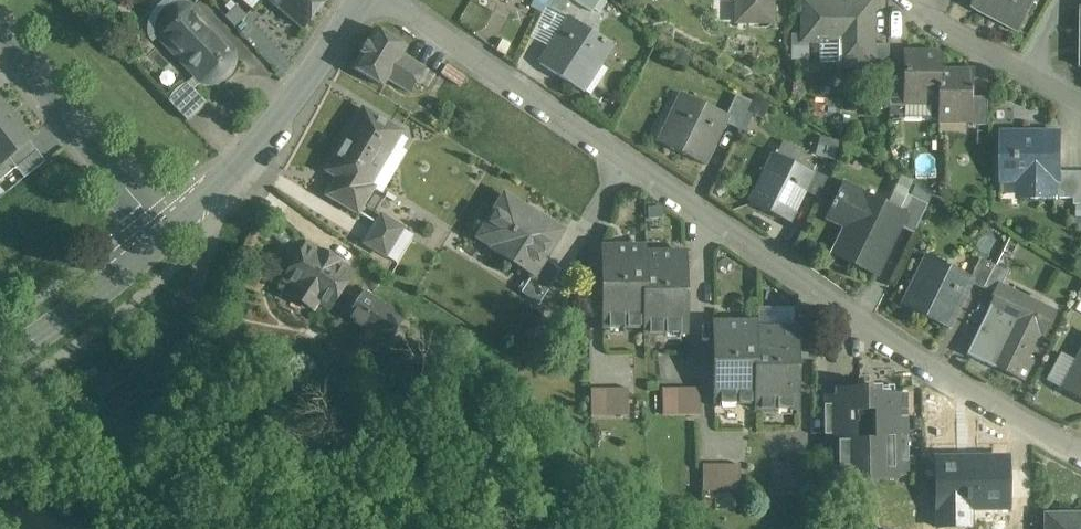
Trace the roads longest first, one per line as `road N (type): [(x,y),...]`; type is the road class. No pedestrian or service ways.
road 1 (residential): [(1080,453),(827,298),(385,0)]
road 2 (unclassified): [(175,225),(0,23)]
road 3 (tertiary): [(219,187),(265,136),(362,0)]
road 4 (tertiary): [(0,364),(175,225)]
road 5 (residential): [(922,0),(927,11),(1080,102)]

